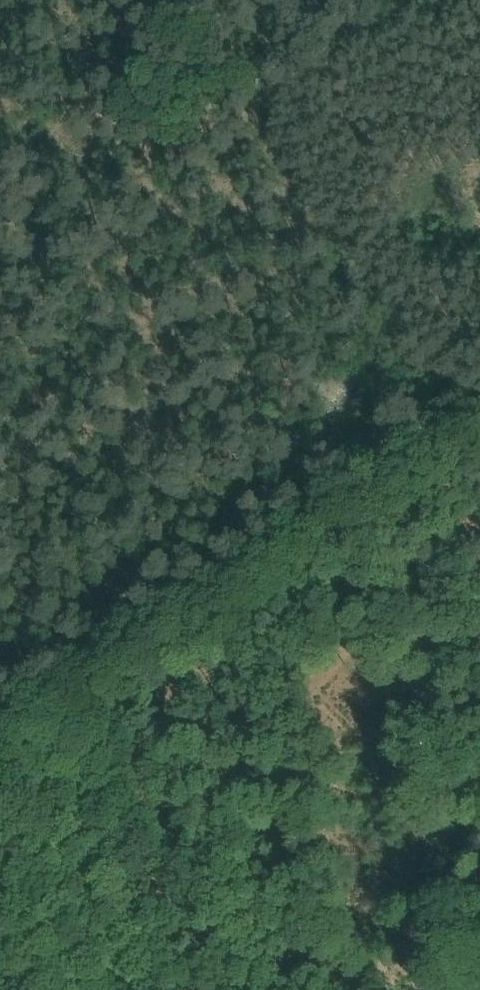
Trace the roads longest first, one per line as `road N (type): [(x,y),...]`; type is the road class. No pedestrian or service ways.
road 1 (track): [(0,736),(470,430)]

